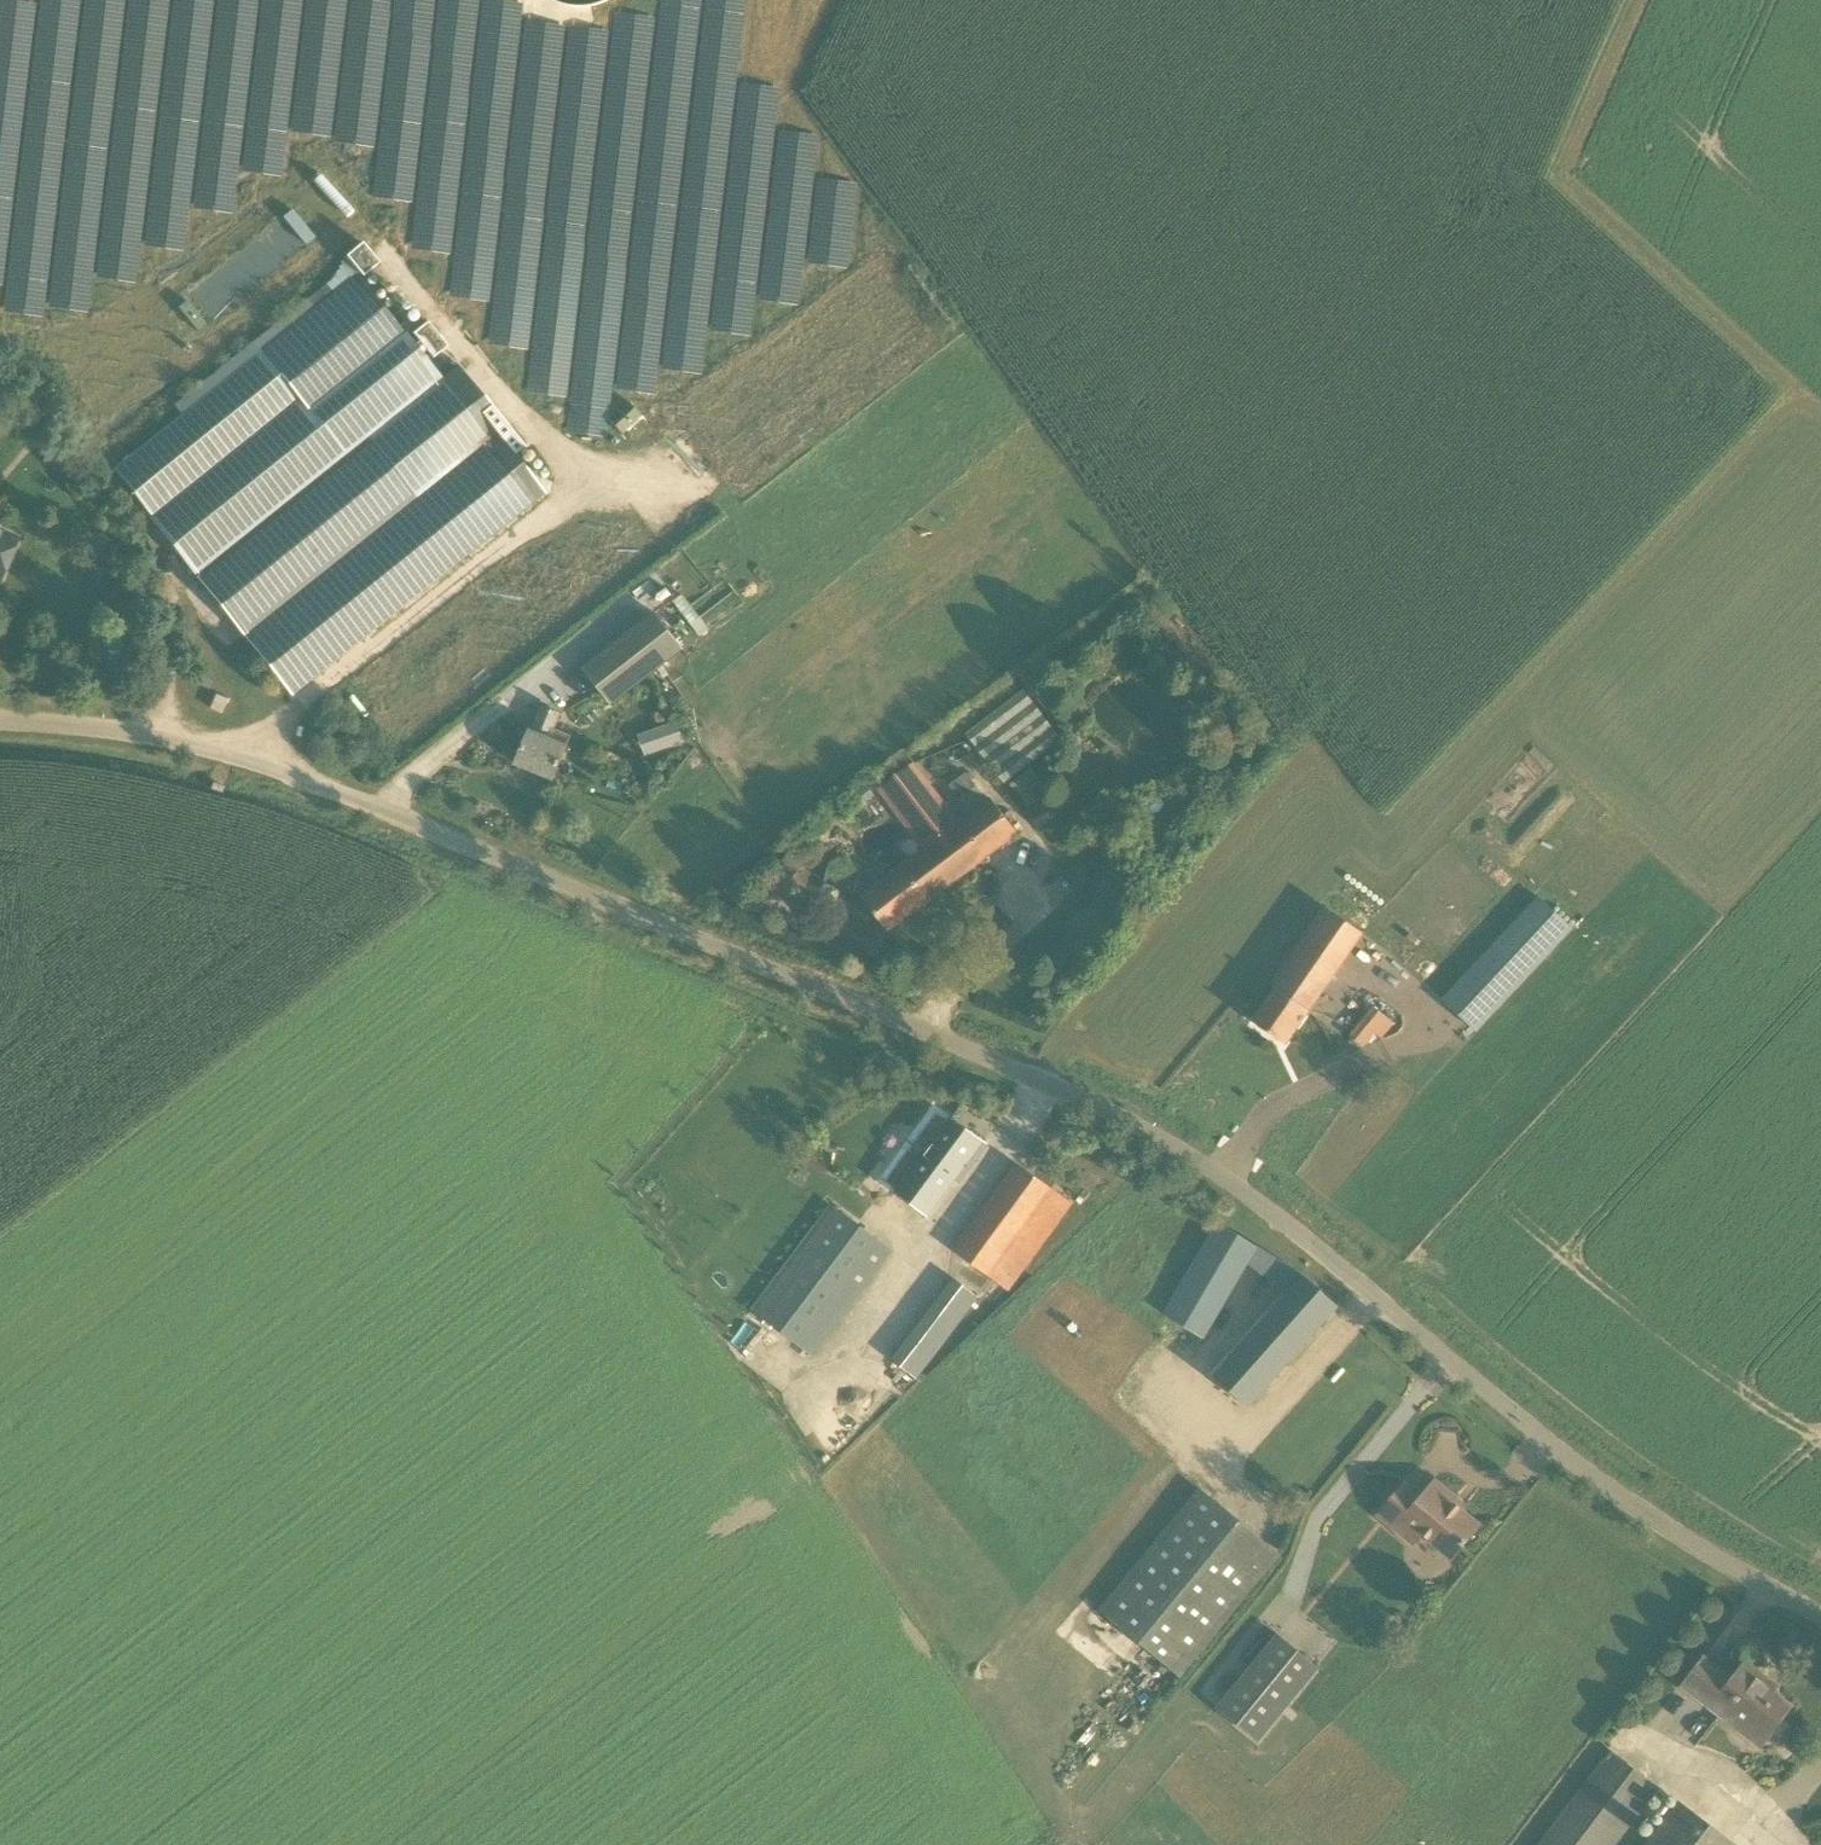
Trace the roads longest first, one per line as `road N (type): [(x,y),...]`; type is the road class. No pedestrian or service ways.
road 1 (unclassified): [(0,719),(117,729),(286,772),(1030,1074),(1163,1147),(1282,1229),(1526,1435),(1820,1616)]

